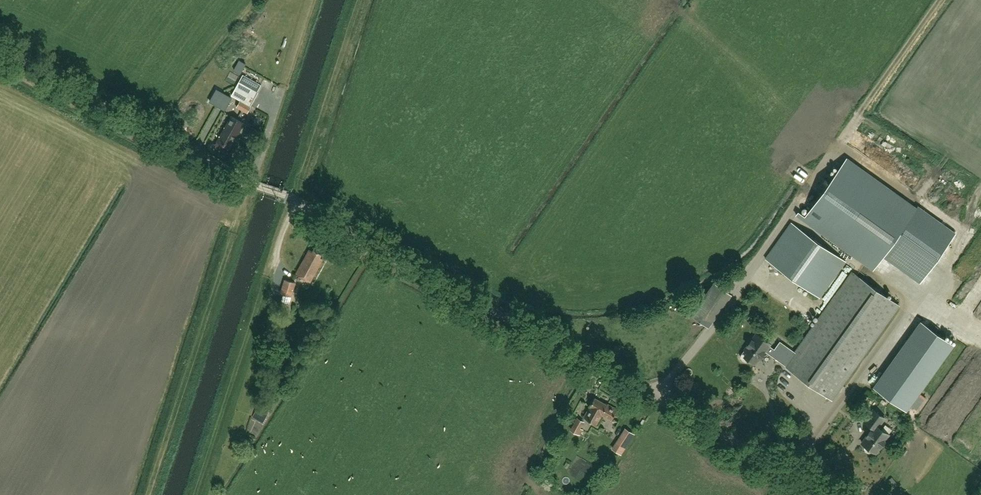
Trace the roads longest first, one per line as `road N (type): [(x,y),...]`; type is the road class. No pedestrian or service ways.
road 1 (unclassified): [(843,494),(0,47)]
road 2 (track): [(945,0),(700,352),(671,379),(641,391)]
road 3 (track): [(252,184),(151,494)]

